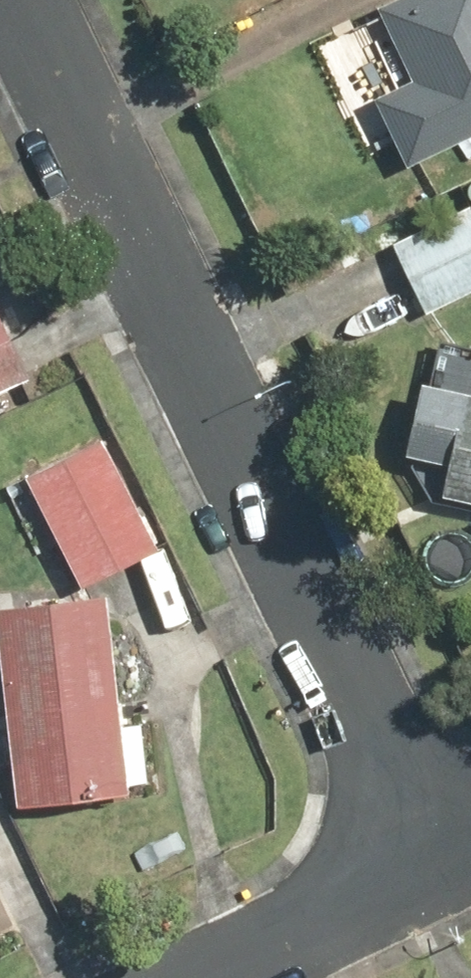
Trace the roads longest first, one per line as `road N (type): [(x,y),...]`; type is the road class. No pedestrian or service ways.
road 1 (residential): [(436,855),(21,0)]
road 2 (residential): [(194,977),(436,855)]

